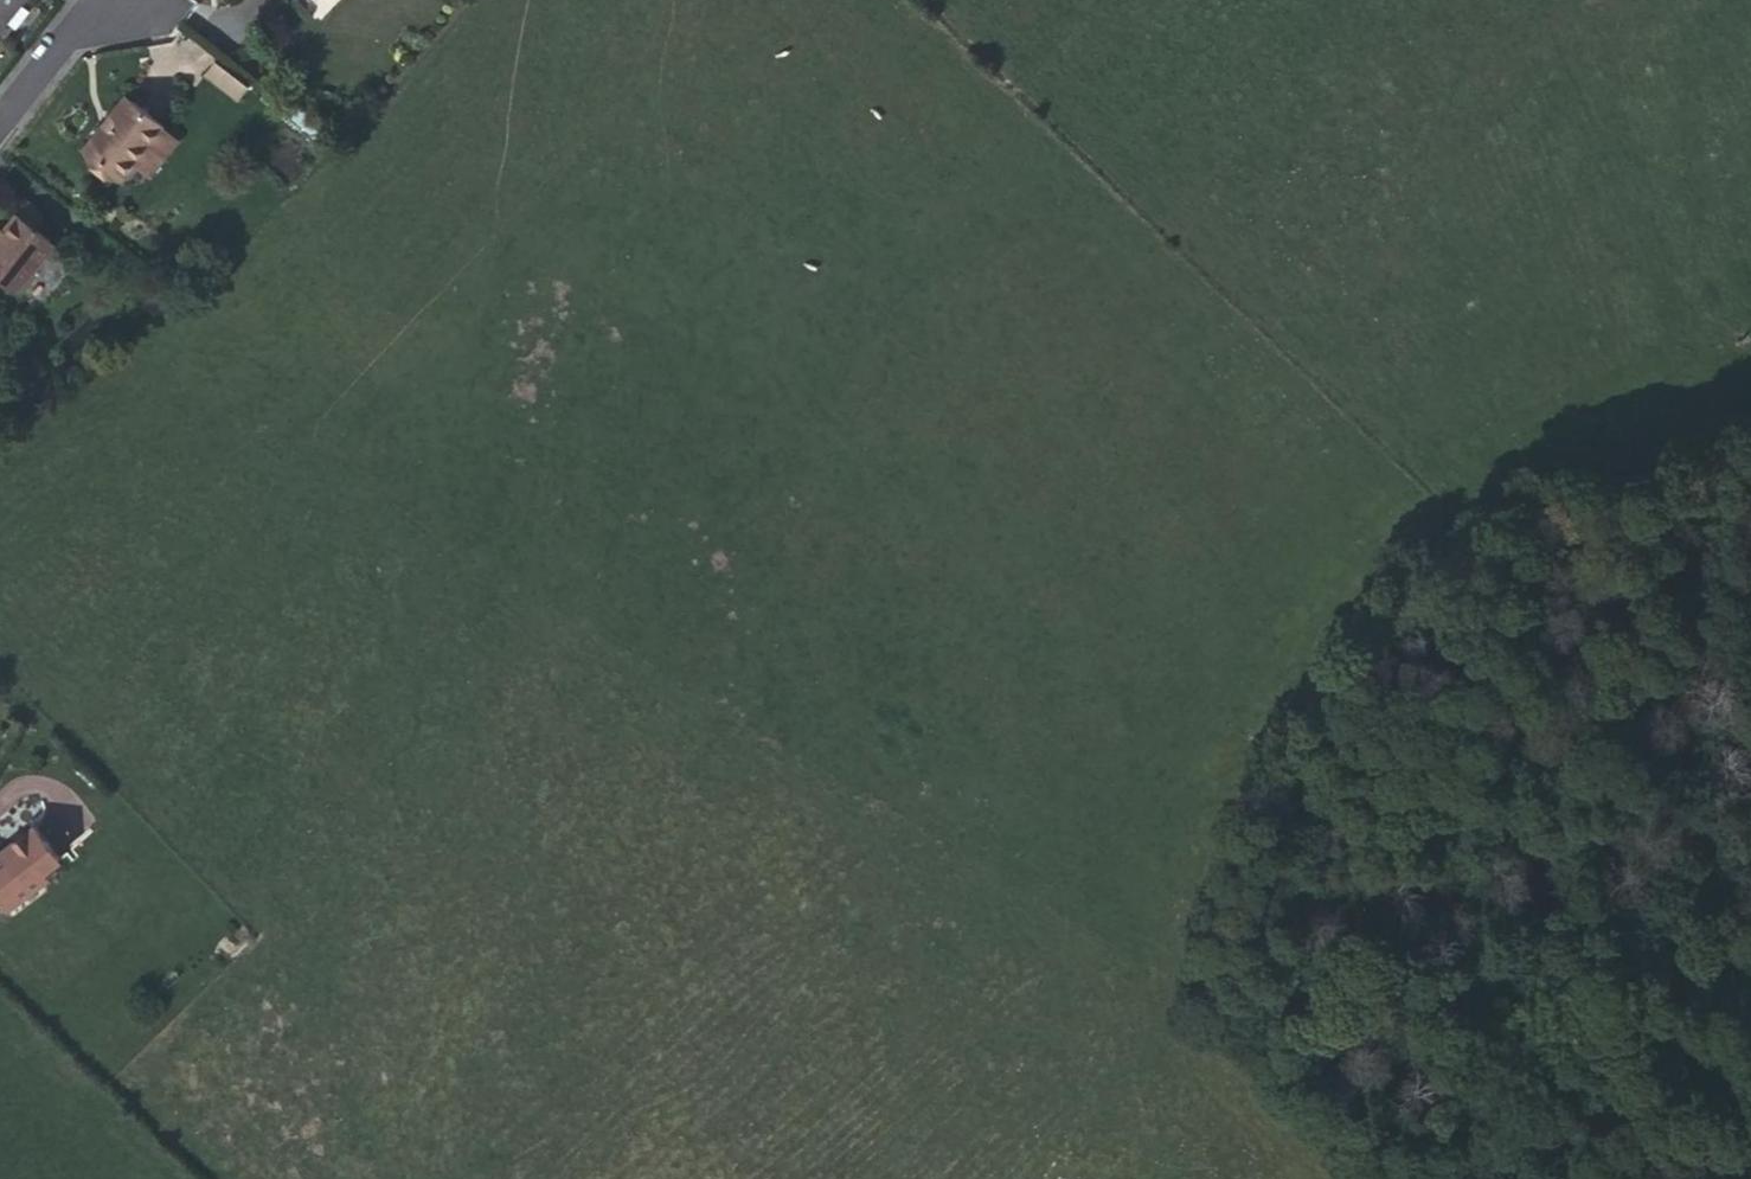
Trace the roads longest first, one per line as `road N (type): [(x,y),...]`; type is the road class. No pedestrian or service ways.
road 1 (residential): [(0,111),(79,10),(108,0)]

